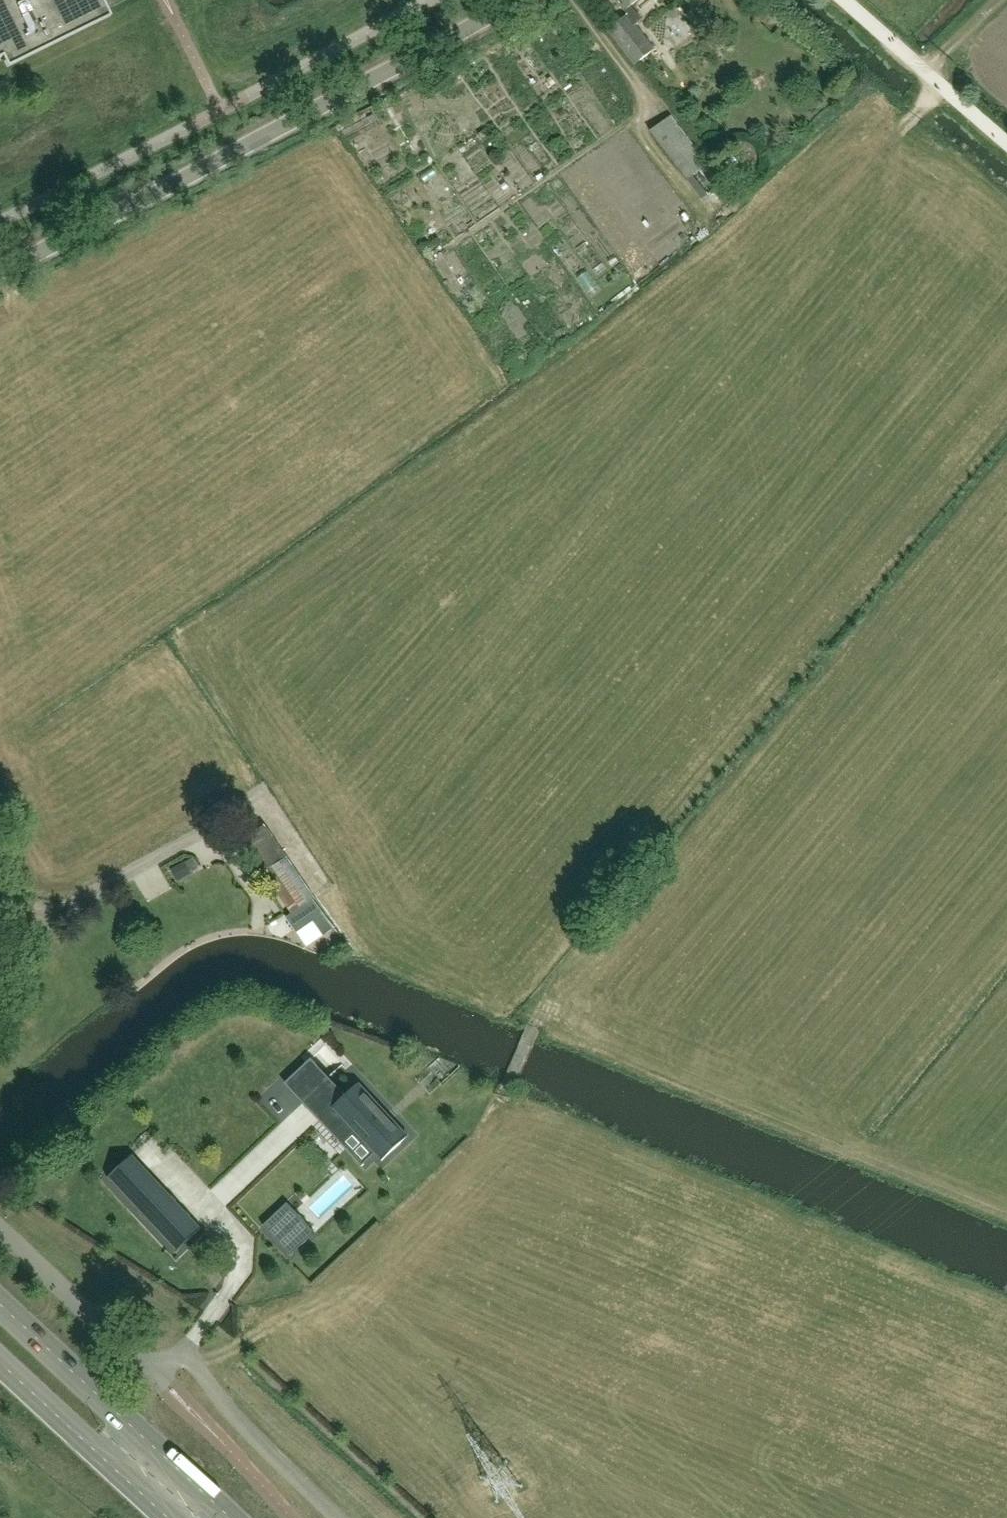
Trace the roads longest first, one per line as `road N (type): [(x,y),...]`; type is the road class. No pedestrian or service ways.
road 1 (tertiary): [(0,269),(516,0)]
road 2 (primary): [(233,1517),(0,1301)]
road 3 (track): [(574,0),(640,85),(642,127),(707,221)]
road 4 (primary): [(0,1360),(170,1517)]
road 5 (unclassified): [(156,1374),(0,1229)]

